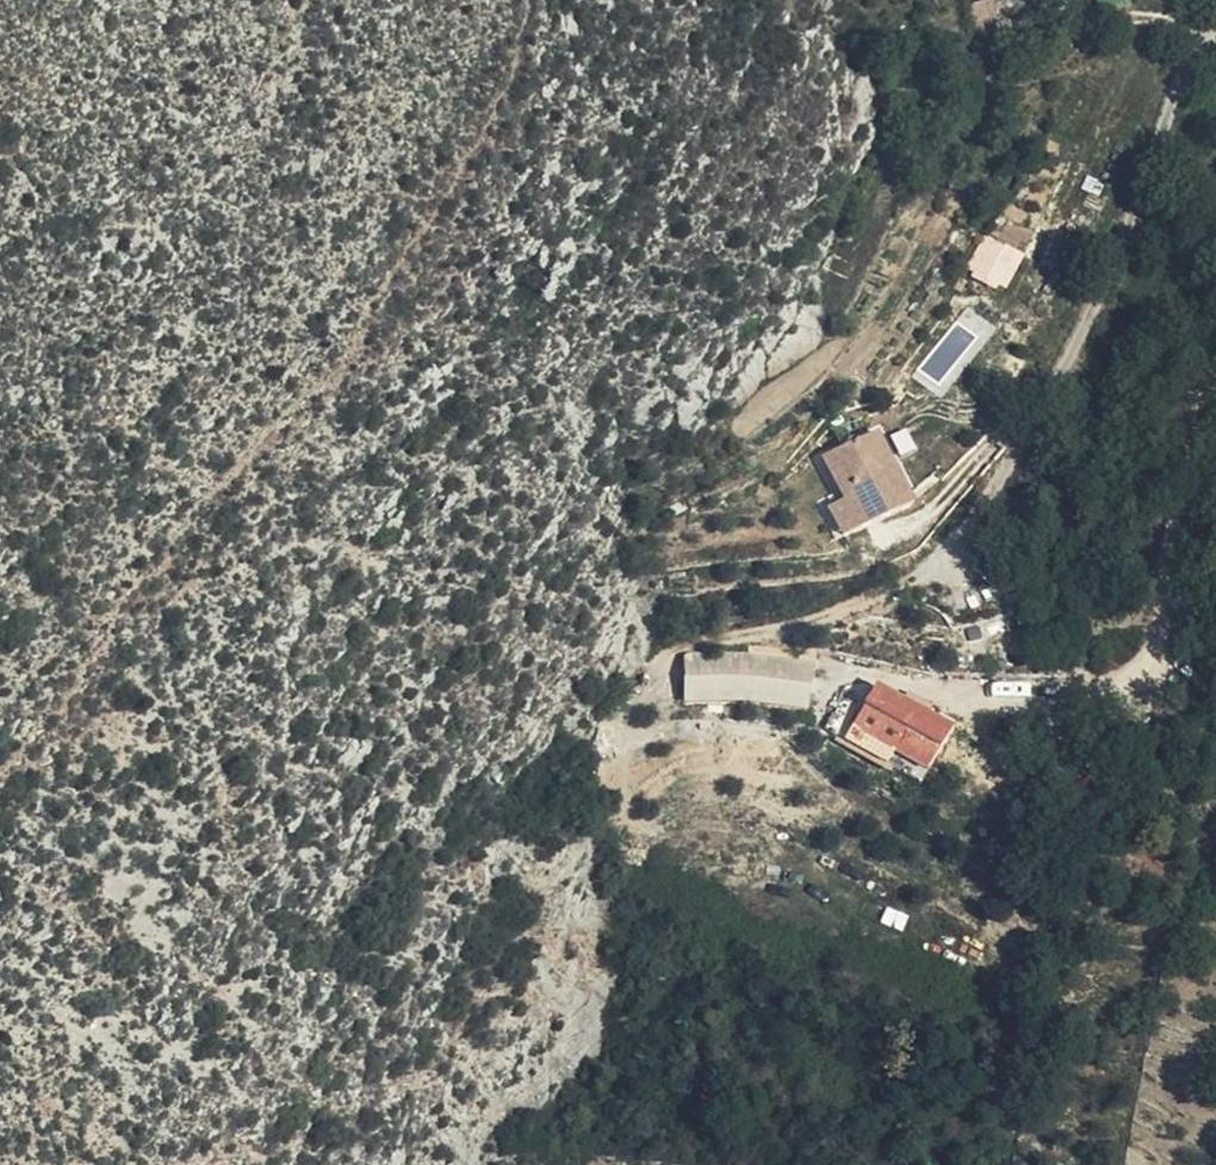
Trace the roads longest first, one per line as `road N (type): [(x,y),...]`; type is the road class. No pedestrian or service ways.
road 1 (unclassified): [(679,647),(801,626),(907,584),(968,522),(1073,356),(1200,34),(1215,31)]

